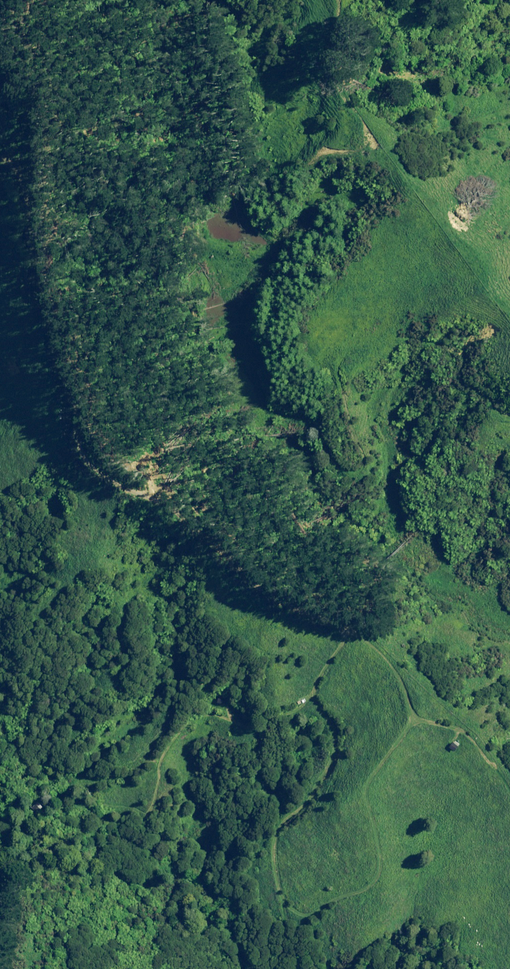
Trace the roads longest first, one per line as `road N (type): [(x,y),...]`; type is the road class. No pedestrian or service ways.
road 1 (track): [(0,160),(19,174),(91,464),(176,512),(266,594),(348,630)]
road 2 (track): [(376,831),(380,863),(368,886),(312,914),(283,901),(276,832),(305,804),(331,756),(332,725),(315,690),(348,630)]
road 3 (track): [(348,630),(330,599),(289,560),(265,494),(234,446),(245,418),(271,413),(307,420),(326,450)]
road 4 (track): [(348,630),(398,668),(413,713),(414,727),(368,786),(376,831)]
road 5 (track): [(413,713),(467,737),(509,790)]

